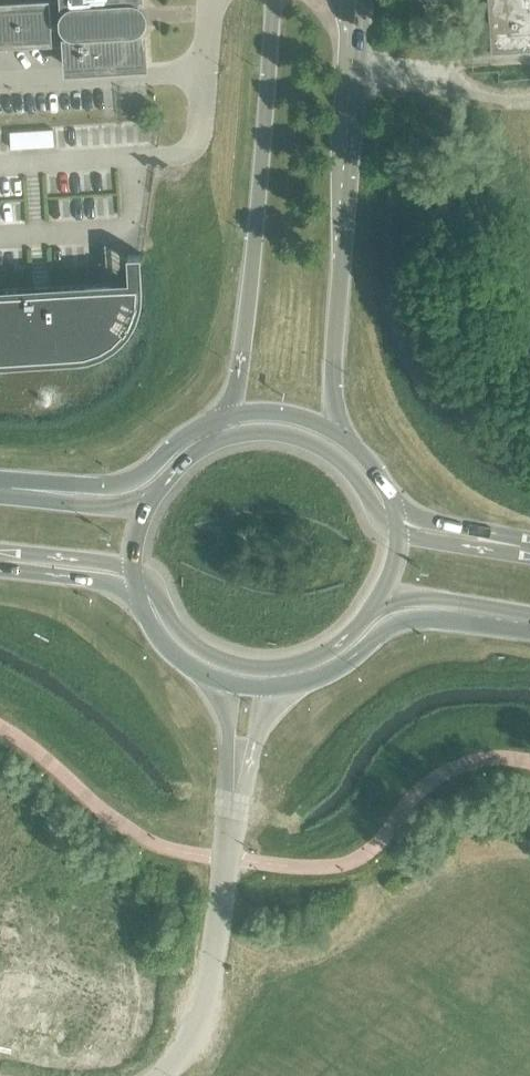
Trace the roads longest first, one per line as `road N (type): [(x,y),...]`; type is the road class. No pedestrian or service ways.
road 1 (secondary): [(337,433),(333,364),(358,0)]
road 2 (secondary): [(274,0),(254,249),(227,417)]
road 3 (residential): [(234,780),(197,1028),(165,1075)]
road 4 (secondary): [(271,688),(331,674),(406,619),(473,615)]
road 5 (secondary): [(397,534),(349,472),(310,442),(273,433),(221,440)]
road 6 (secondary): [(227,417),(182,437),(125,483),(49,492)]
road 7 (unclassified): [(154,163),(182,160),(203,133),(218,0)]
road 8 (secondary): [(134,567),(198,647),(276,668)]
road 9 (secondary): [(138,594),(174,655),(222,683)]
road 10 (secondary): [(276,668),(330,649),(376,600)]

